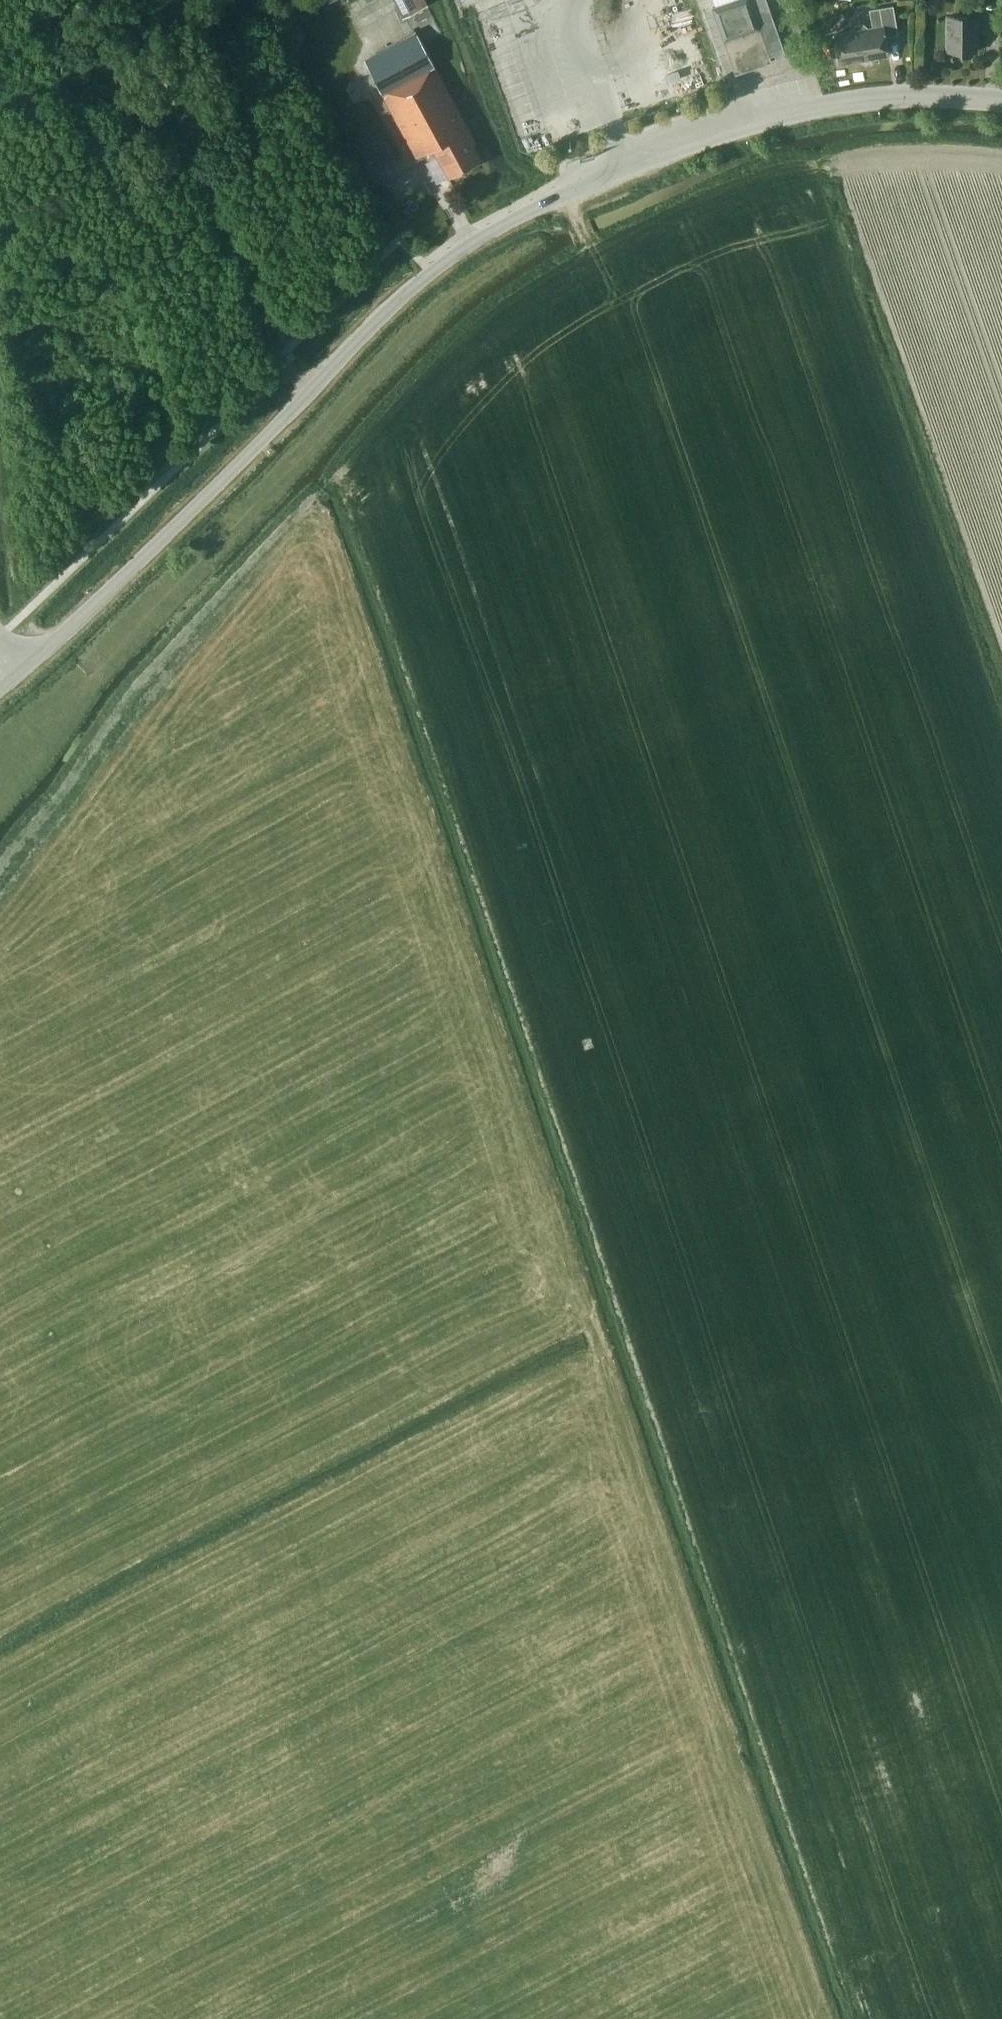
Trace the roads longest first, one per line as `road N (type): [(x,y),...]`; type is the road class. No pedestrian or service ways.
road 1 (unclassified): [(13,674),(210,495),(421,273),(474,238),(590,181),(800,109),(898,95),(1001,100)]

